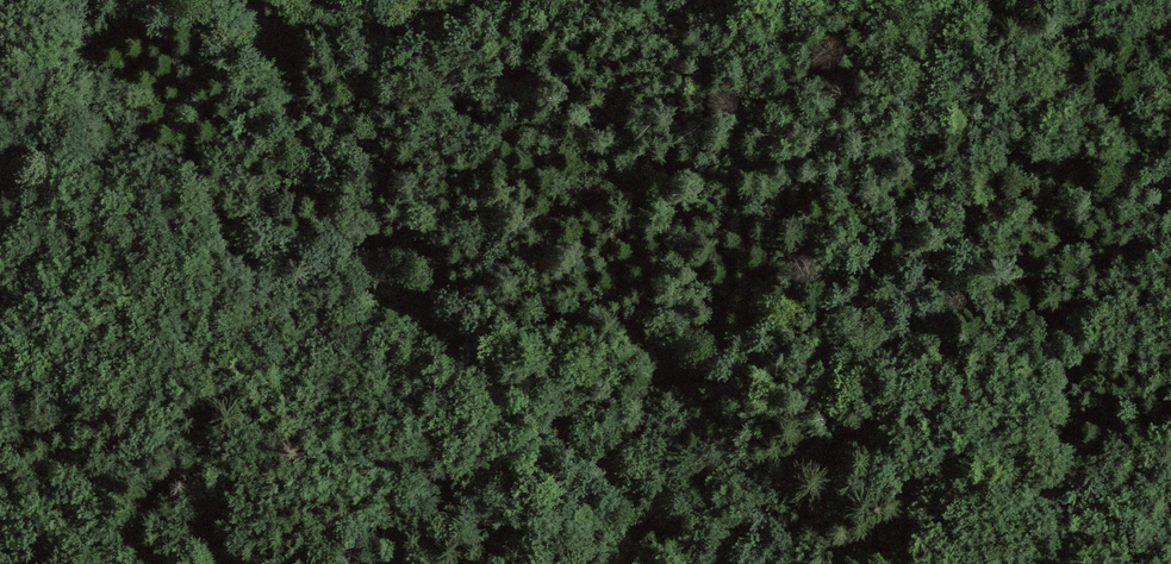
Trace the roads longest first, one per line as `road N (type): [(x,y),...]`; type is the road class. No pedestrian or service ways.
road 1 (track): [(279,19),(280,77),(339,238),(527,426),(606,464),(685,563)]
road 2 (track): [(606,464),(780,360),(846,343),(914,349)]
road 3 (track): [(488,0),(325,28),(226,0)]
road 4 (track): [(1170,46),(998,0)]

